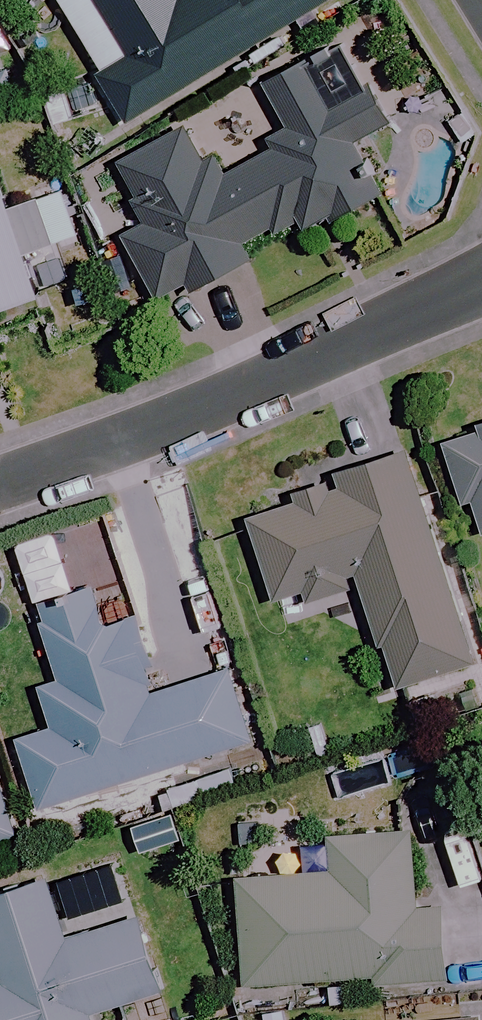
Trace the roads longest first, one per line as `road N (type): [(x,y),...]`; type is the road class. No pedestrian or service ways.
road 1 (residential): [(0,486),(191,419),(481,289)]

